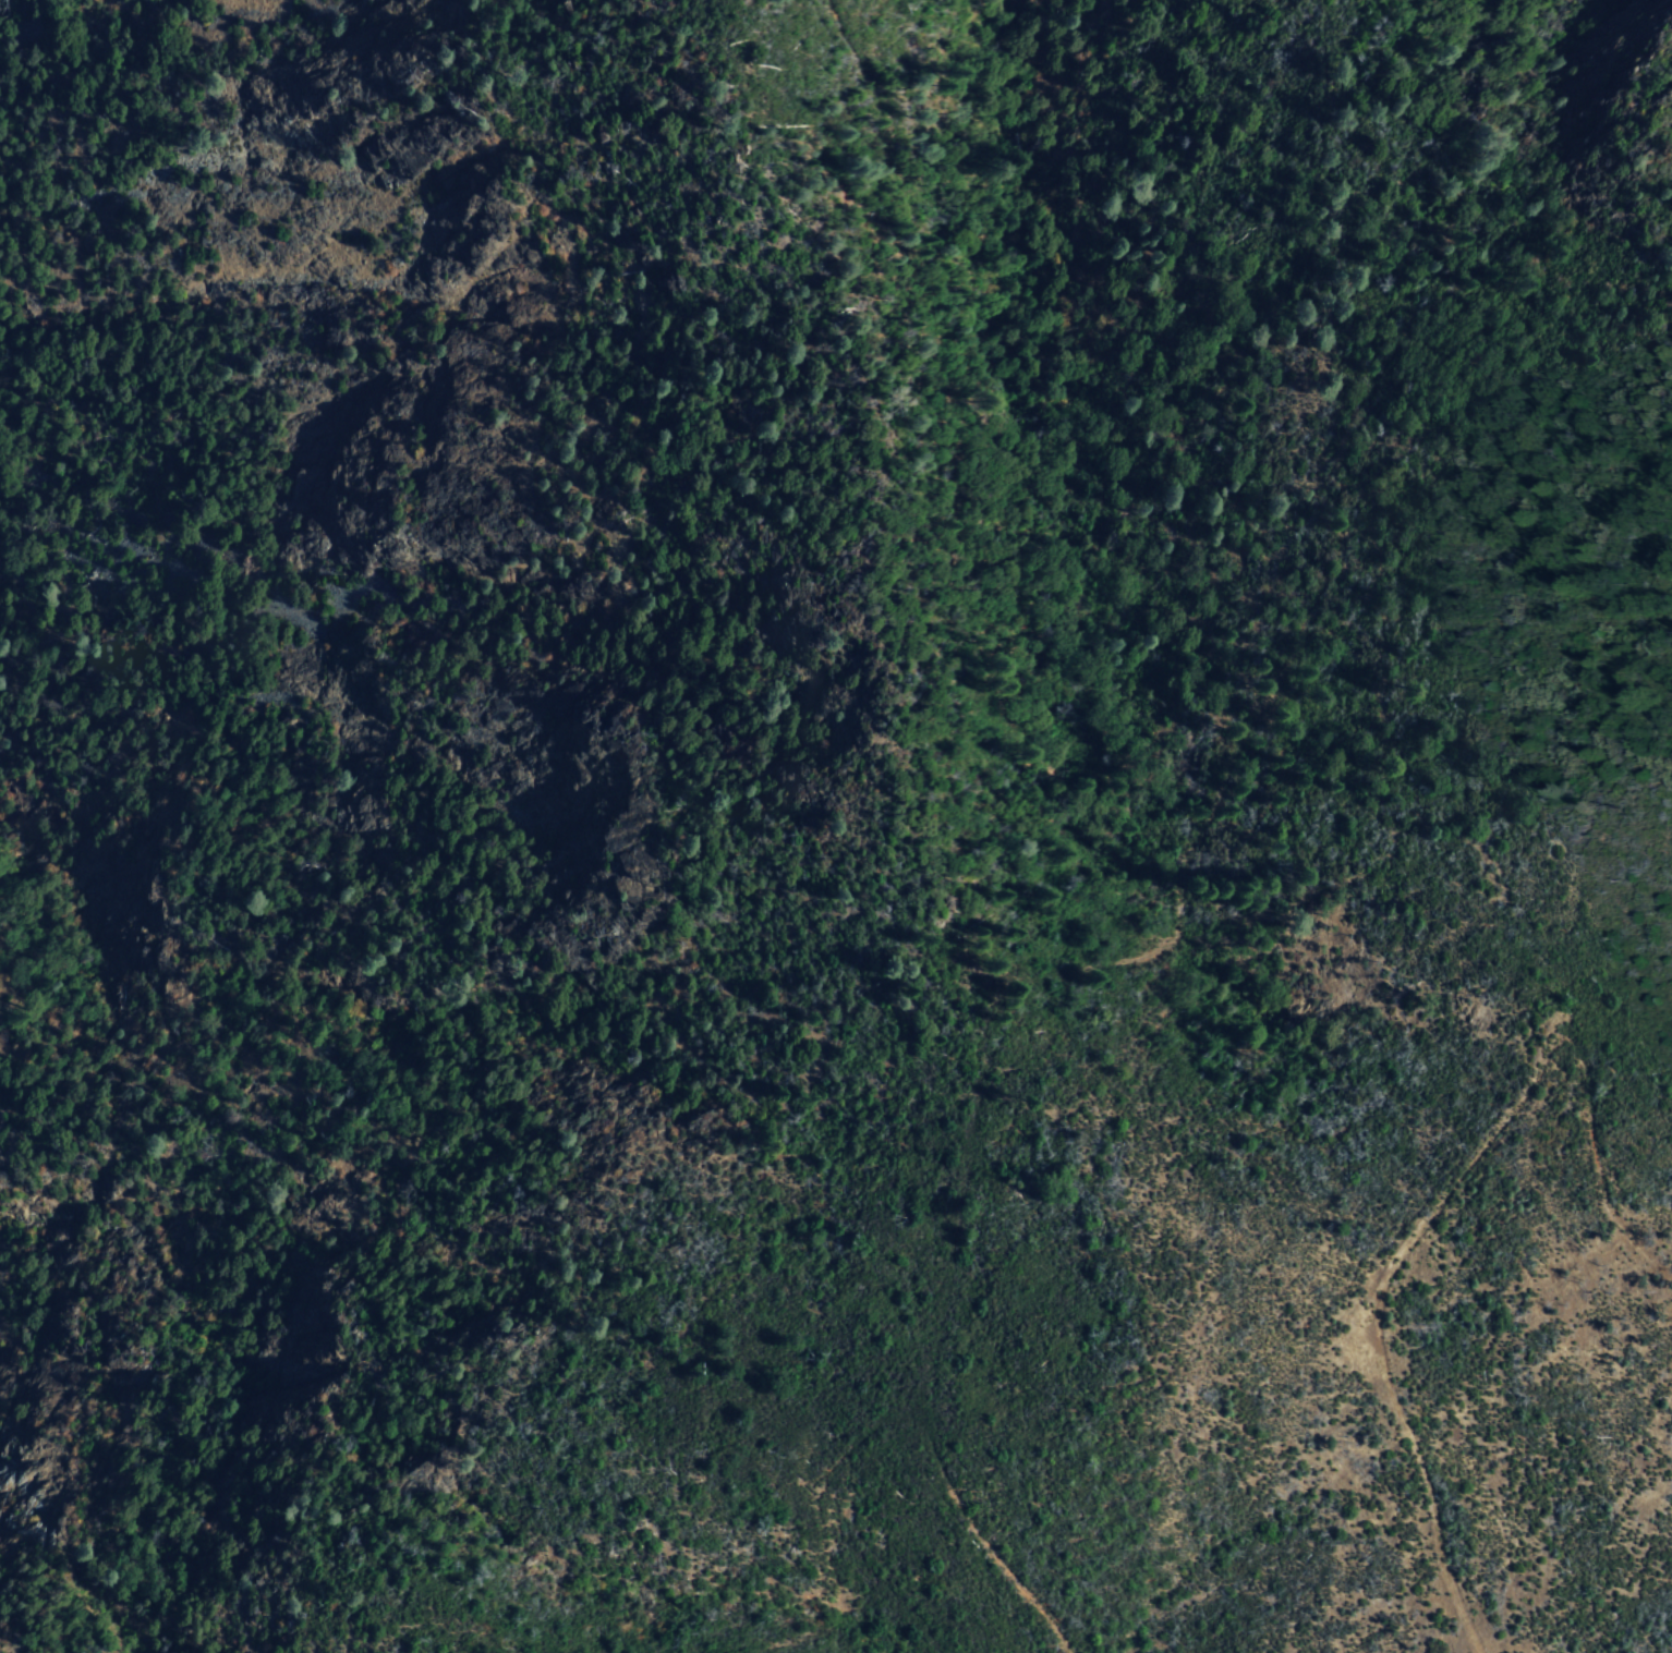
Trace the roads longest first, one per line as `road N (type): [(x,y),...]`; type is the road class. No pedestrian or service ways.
road 1 (track): [(933,1512),(921,1398),(962,1020),(993,941),(1118,917),(1172,839),(1286,581),(1358,358),(1459,160)]
road 2 (track): [(913,1652),(890,1614),(902,1536),(933,1512)]

